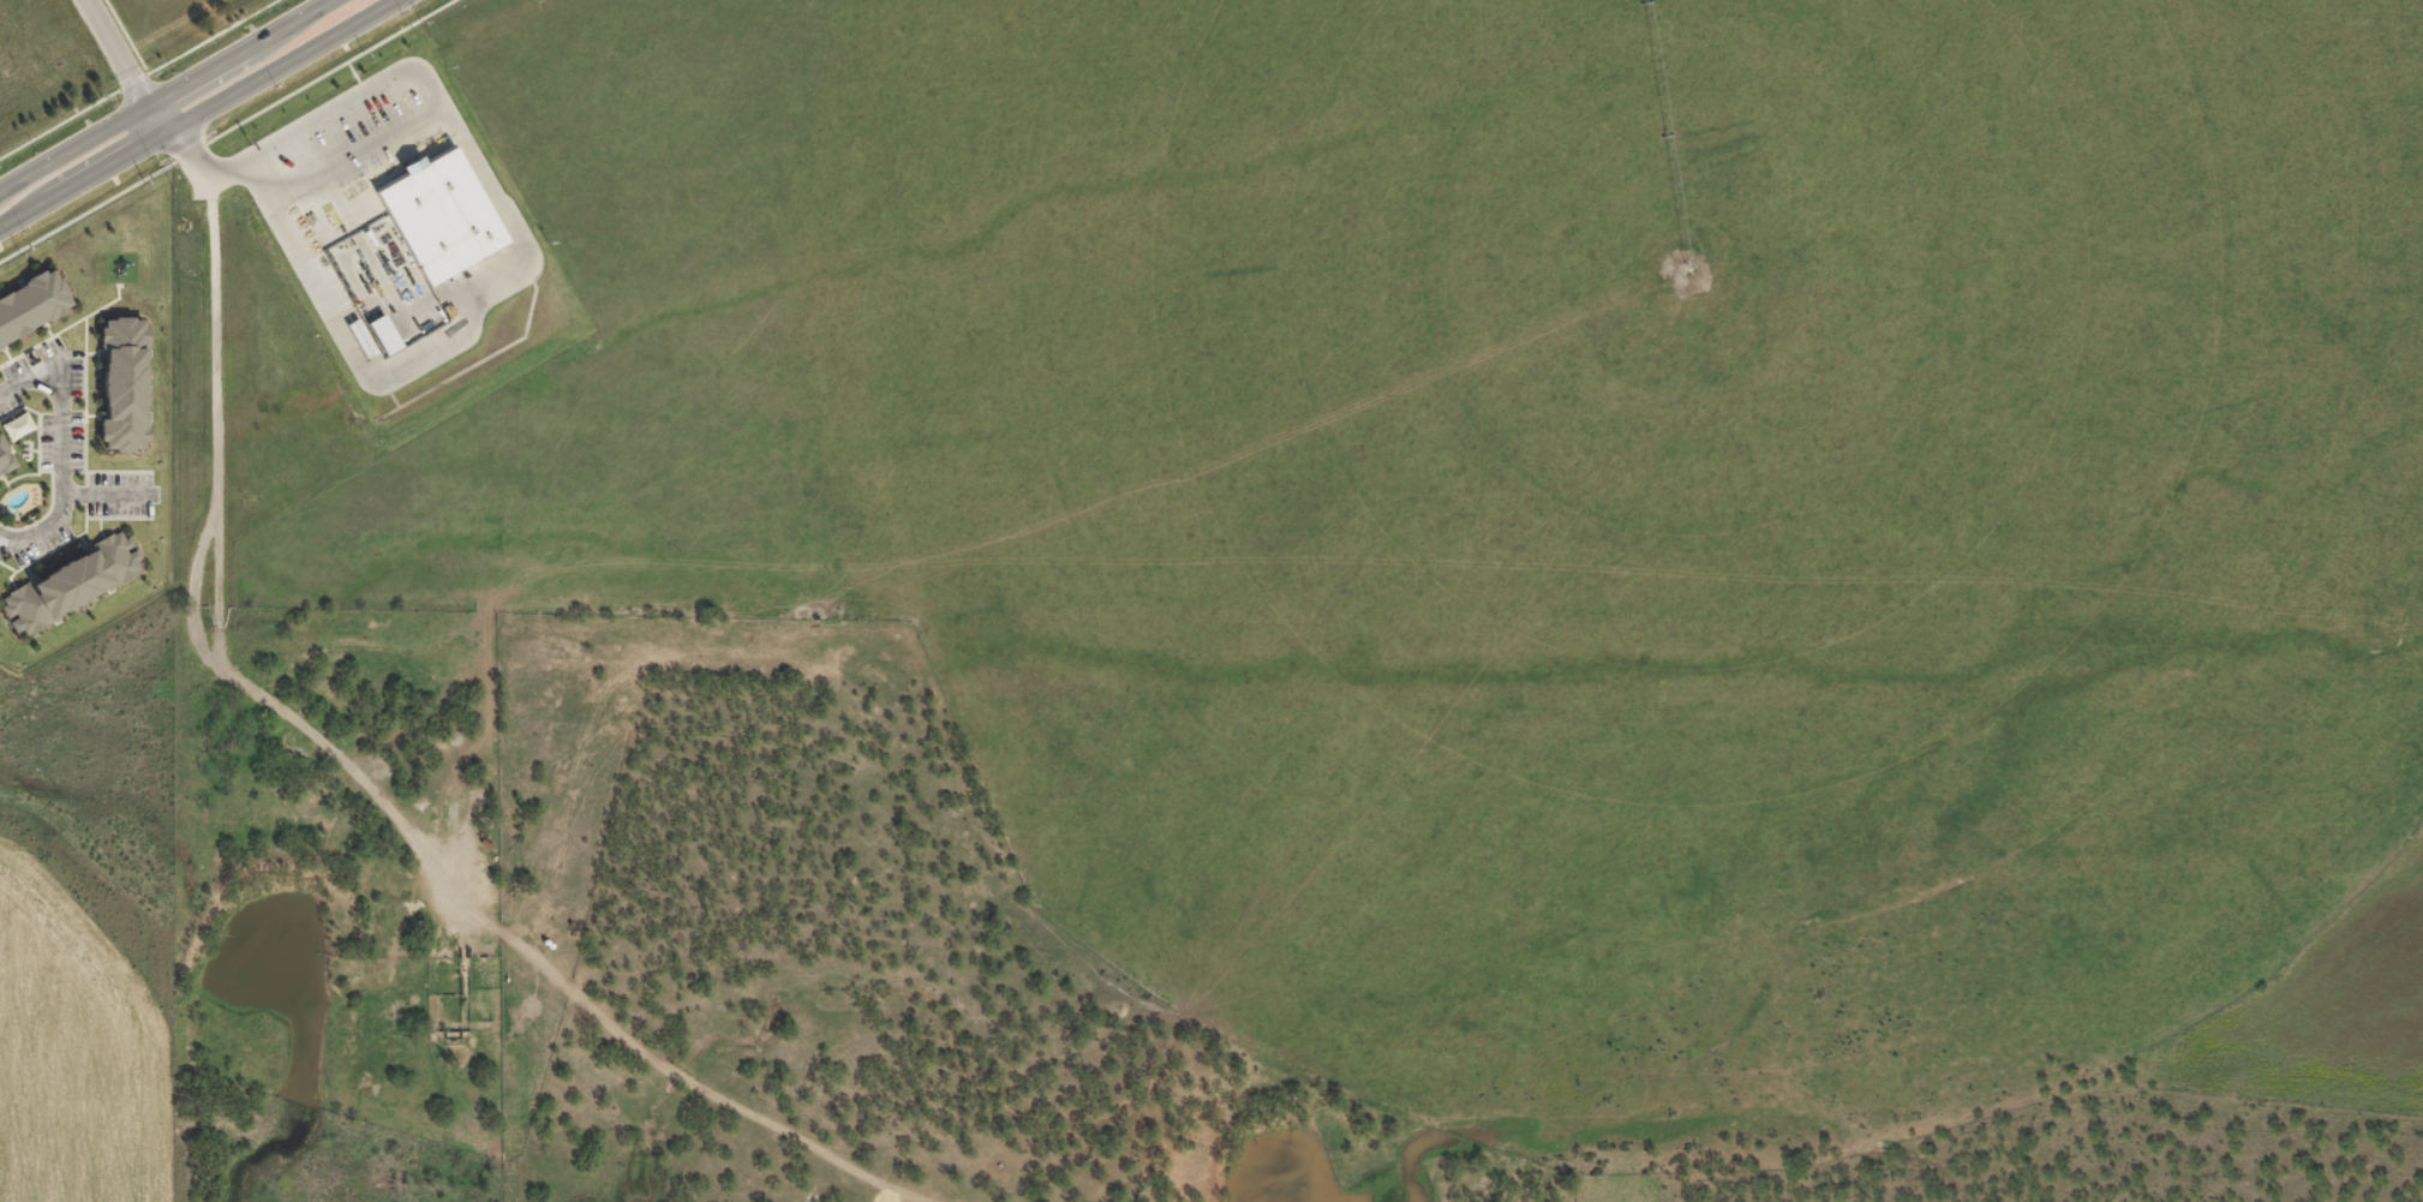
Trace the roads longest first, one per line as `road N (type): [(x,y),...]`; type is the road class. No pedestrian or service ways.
road 1 (track): [(210,183),(217,500),(190,614),(203,660),(253,687),(365,773),(403,825),(437,903),(492,927),(562,977),(651,1062),(902,1192),(936,1201)]
road 2 (primary): [(0,227),(394,0)]
road 3 (primary): [(329,0),(0,191)]
road 4 (residential): [(150,103),(88,0)]

